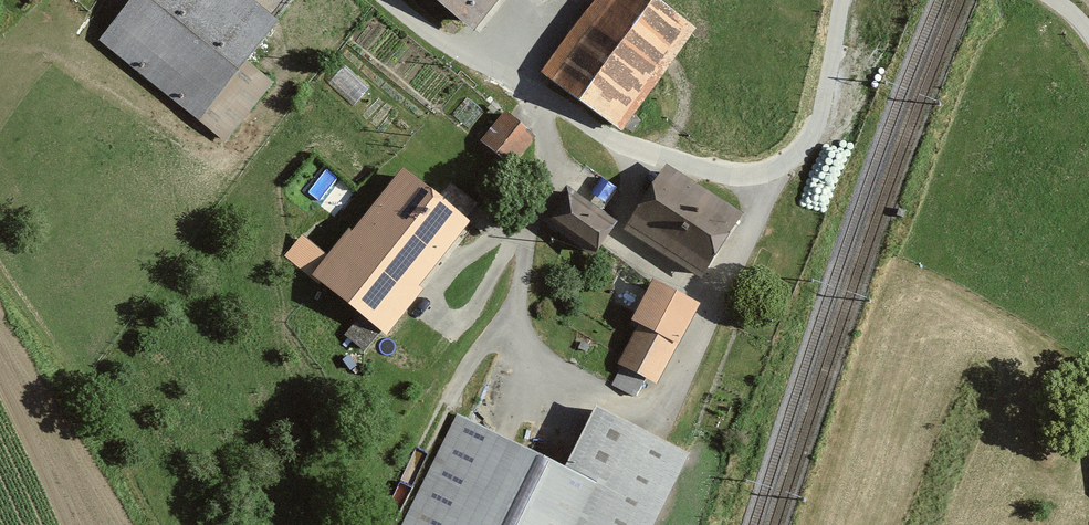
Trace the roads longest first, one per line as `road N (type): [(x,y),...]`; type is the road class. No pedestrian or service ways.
road 1 (residential): [(396,0),(532,97),(625,146),(724,171),(785,170),(822,137),(843,0)]

